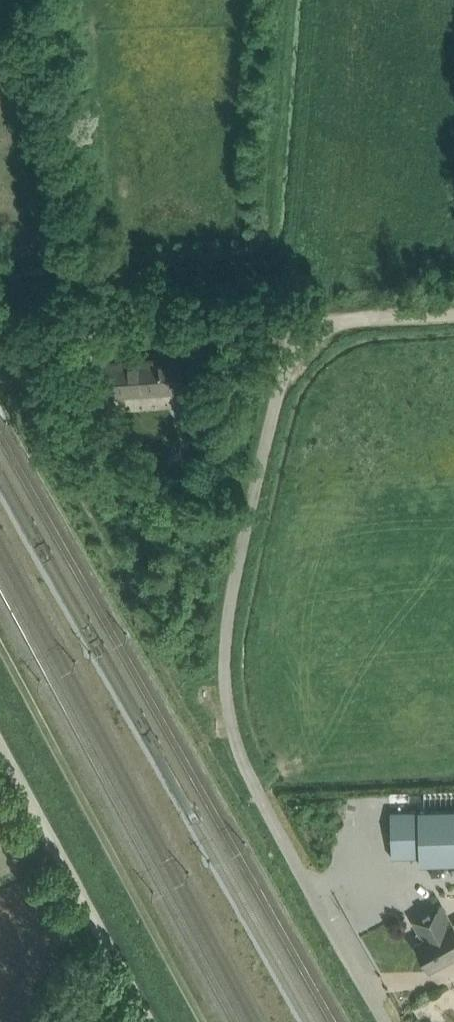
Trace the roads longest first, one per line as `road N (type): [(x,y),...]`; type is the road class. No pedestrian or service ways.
road 1 (unclassified): [(386,1021),(262,799),(240,734),(232,645),(265,449),(302,323),(55,340)]
road 2 (unclassified): [(150,1021),(0,744)]
road 3 (track): [(453,323),(302,323)]

